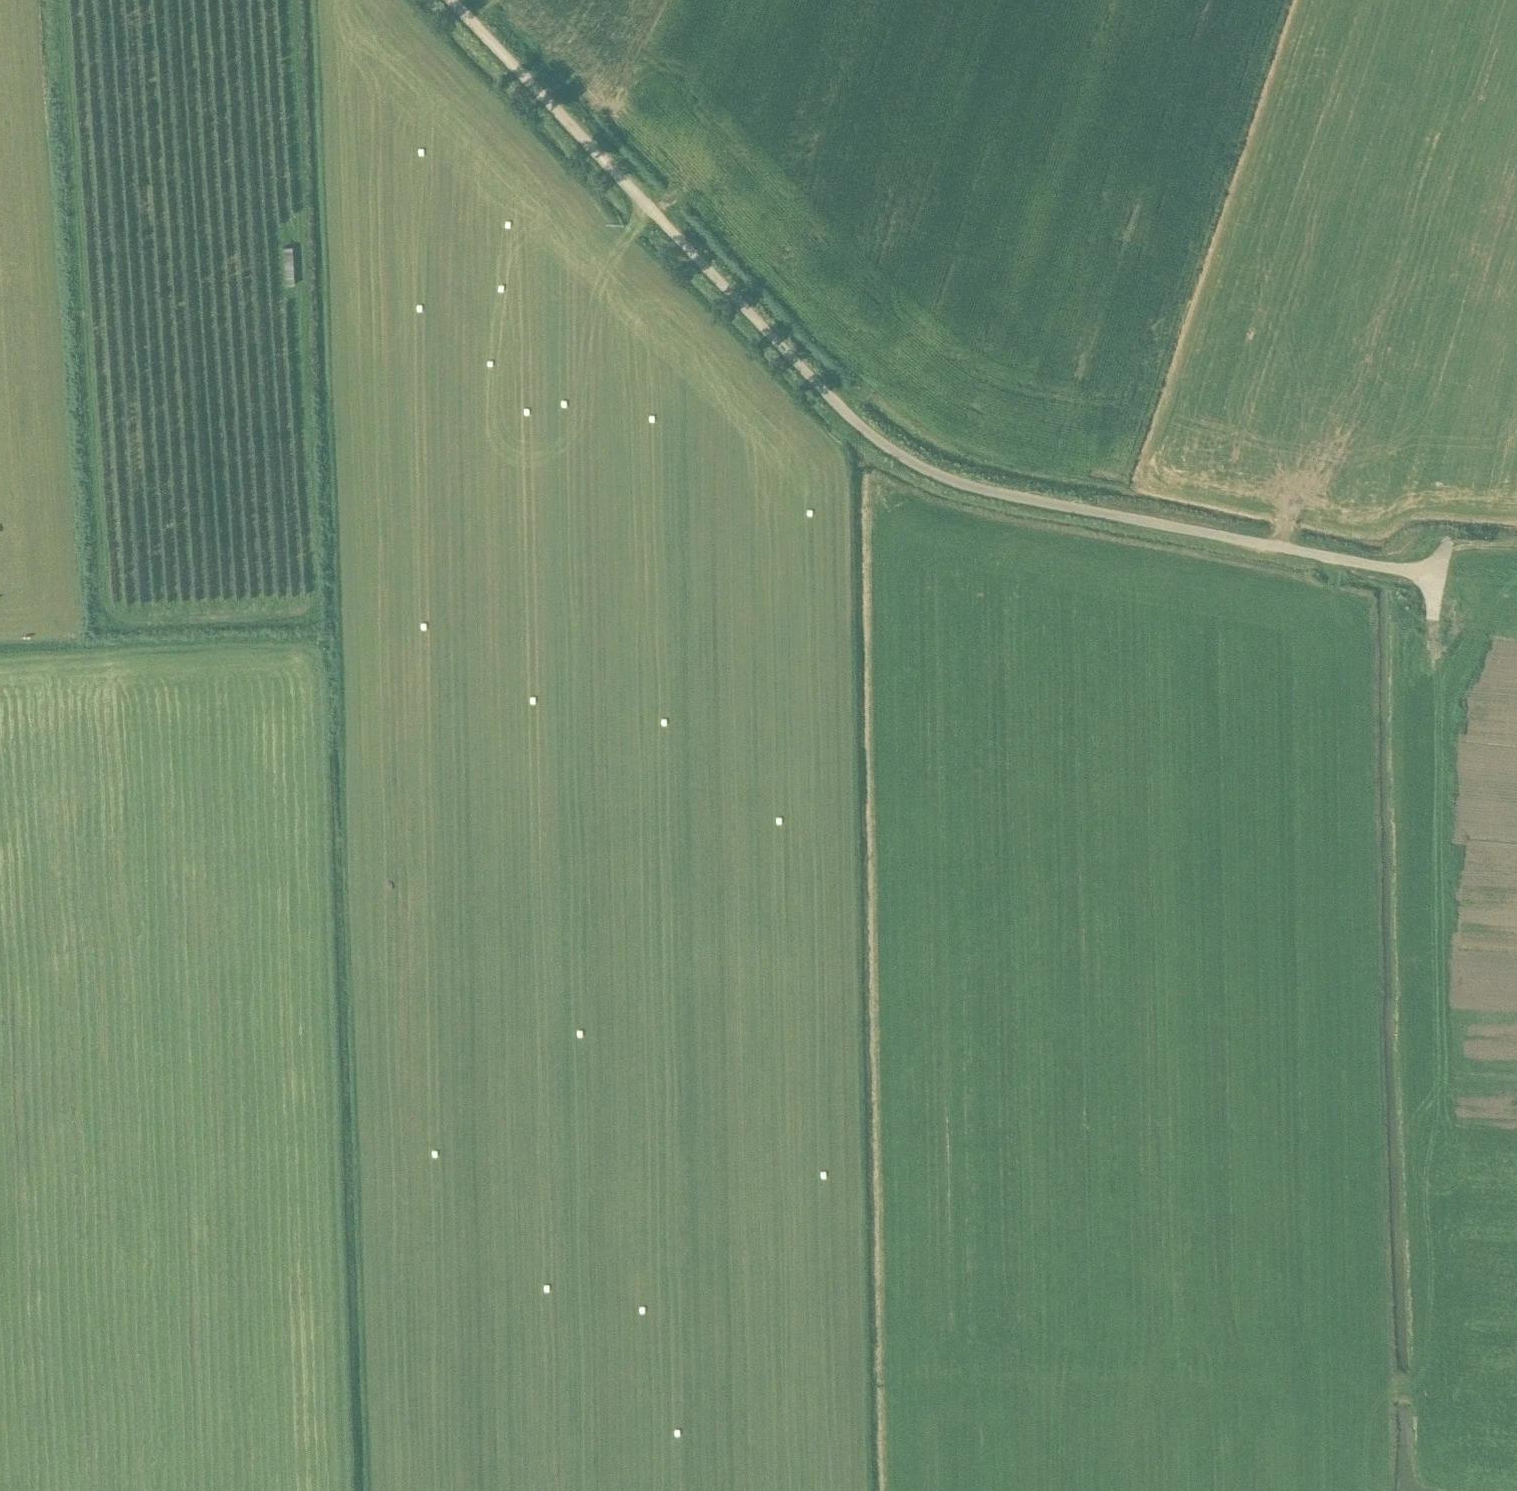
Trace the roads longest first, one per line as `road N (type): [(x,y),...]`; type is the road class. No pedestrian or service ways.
road 1 (unclassified): [(1436,578),(987,491),(900,457),(825,392),(445,0)]

